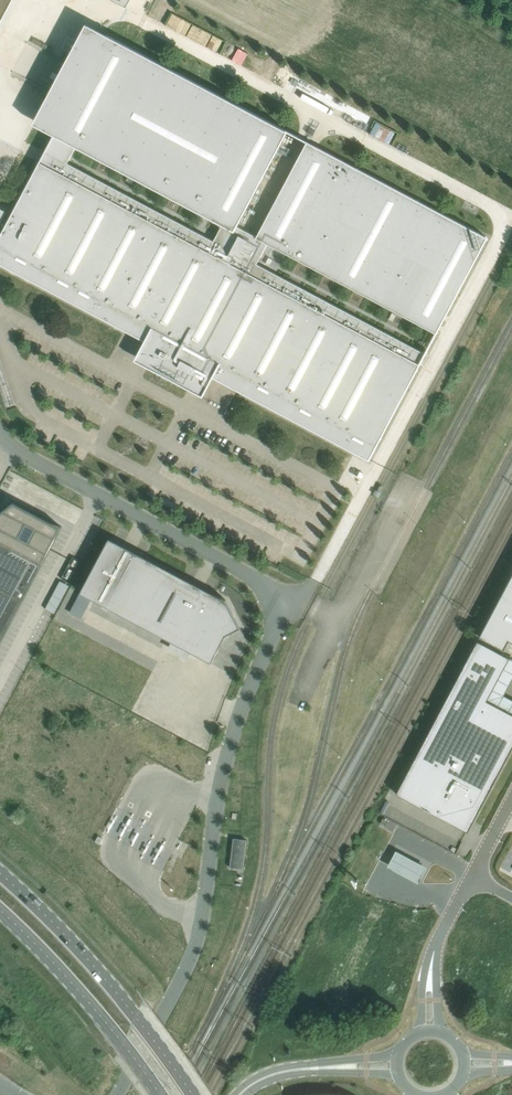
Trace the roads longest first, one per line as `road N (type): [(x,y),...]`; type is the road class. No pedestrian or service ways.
road 1 (unclassified): [(118,1094),(192,953),(232,736),(275,629),(275,606),(250,576),(21,455),(0,435)]
road 2 (primary): [(193,1094),(98,972),(0,874)]
road 3 (primary): [(0,907),(160,1094)]
road 4 (tertiary): [(400,1049),(271,1071),(235,1094)]
road 5 (tertiary): [(247,1094),(294,1073),(400,1077)]

